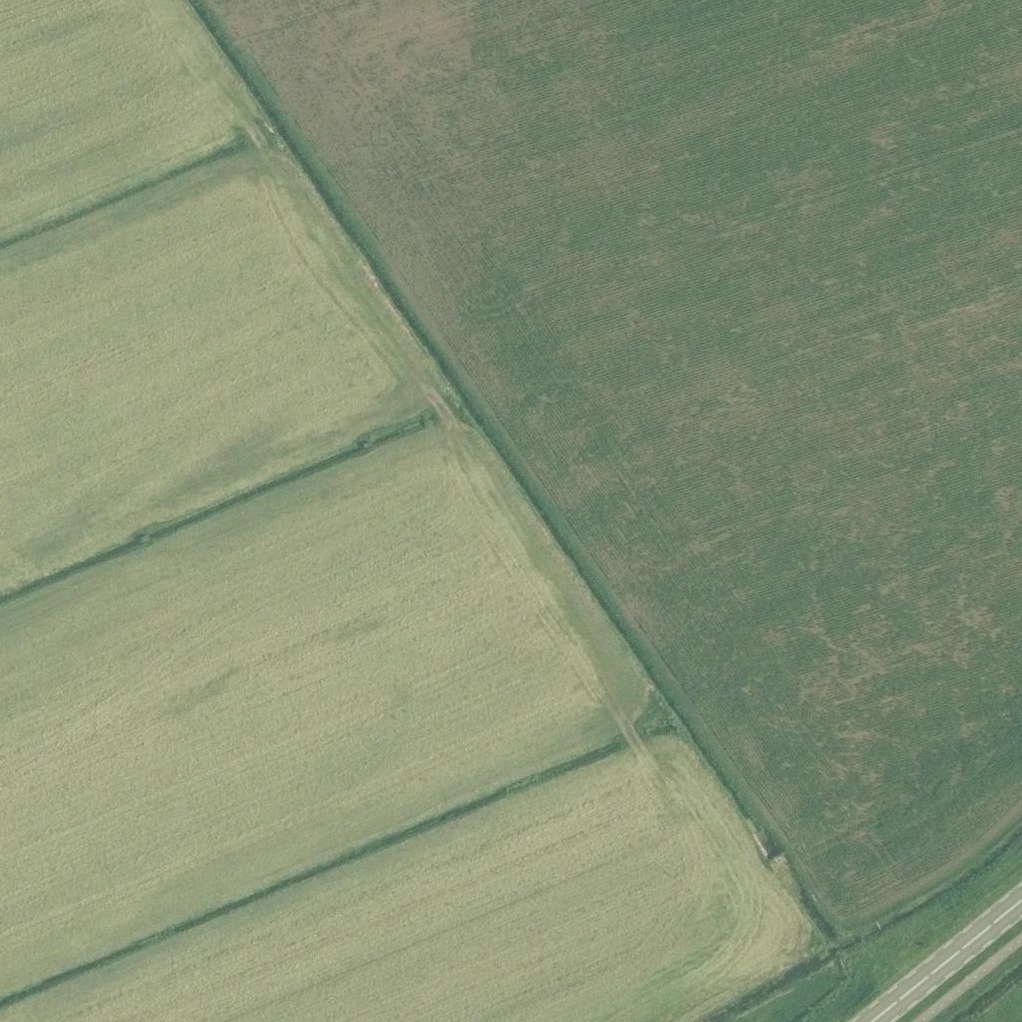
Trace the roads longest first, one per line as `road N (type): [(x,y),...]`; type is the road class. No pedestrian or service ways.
road 1 (secondary): [(874,1021),(1021,901)]

